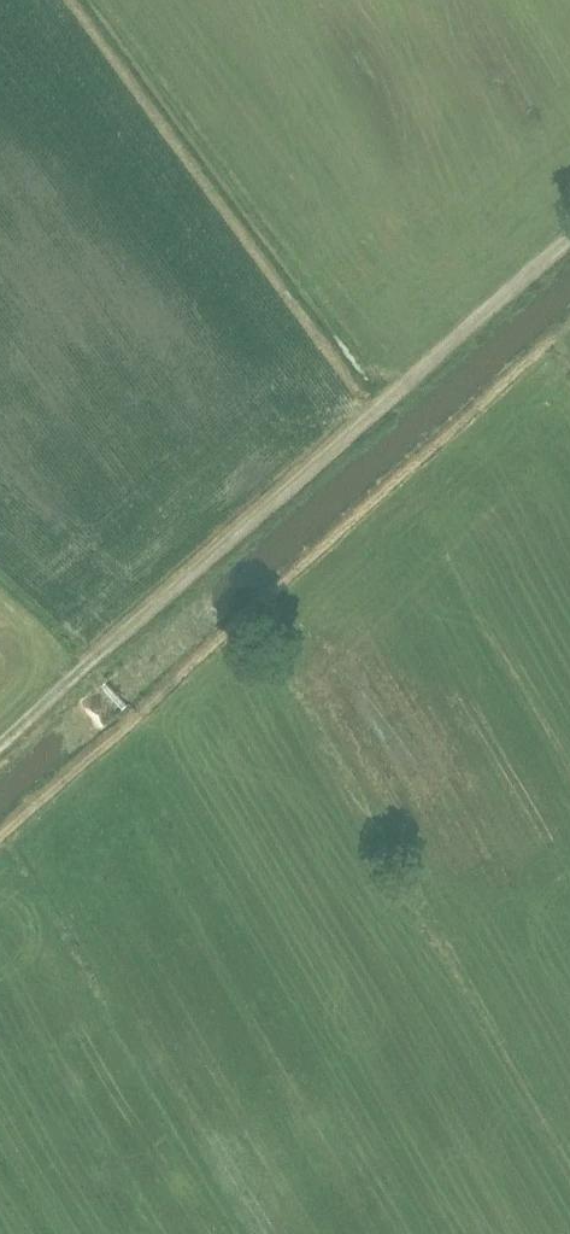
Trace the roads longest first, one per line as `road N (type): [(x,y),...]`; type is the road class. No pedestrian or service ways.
road 1 (track): [(569,236),(0,747)]

